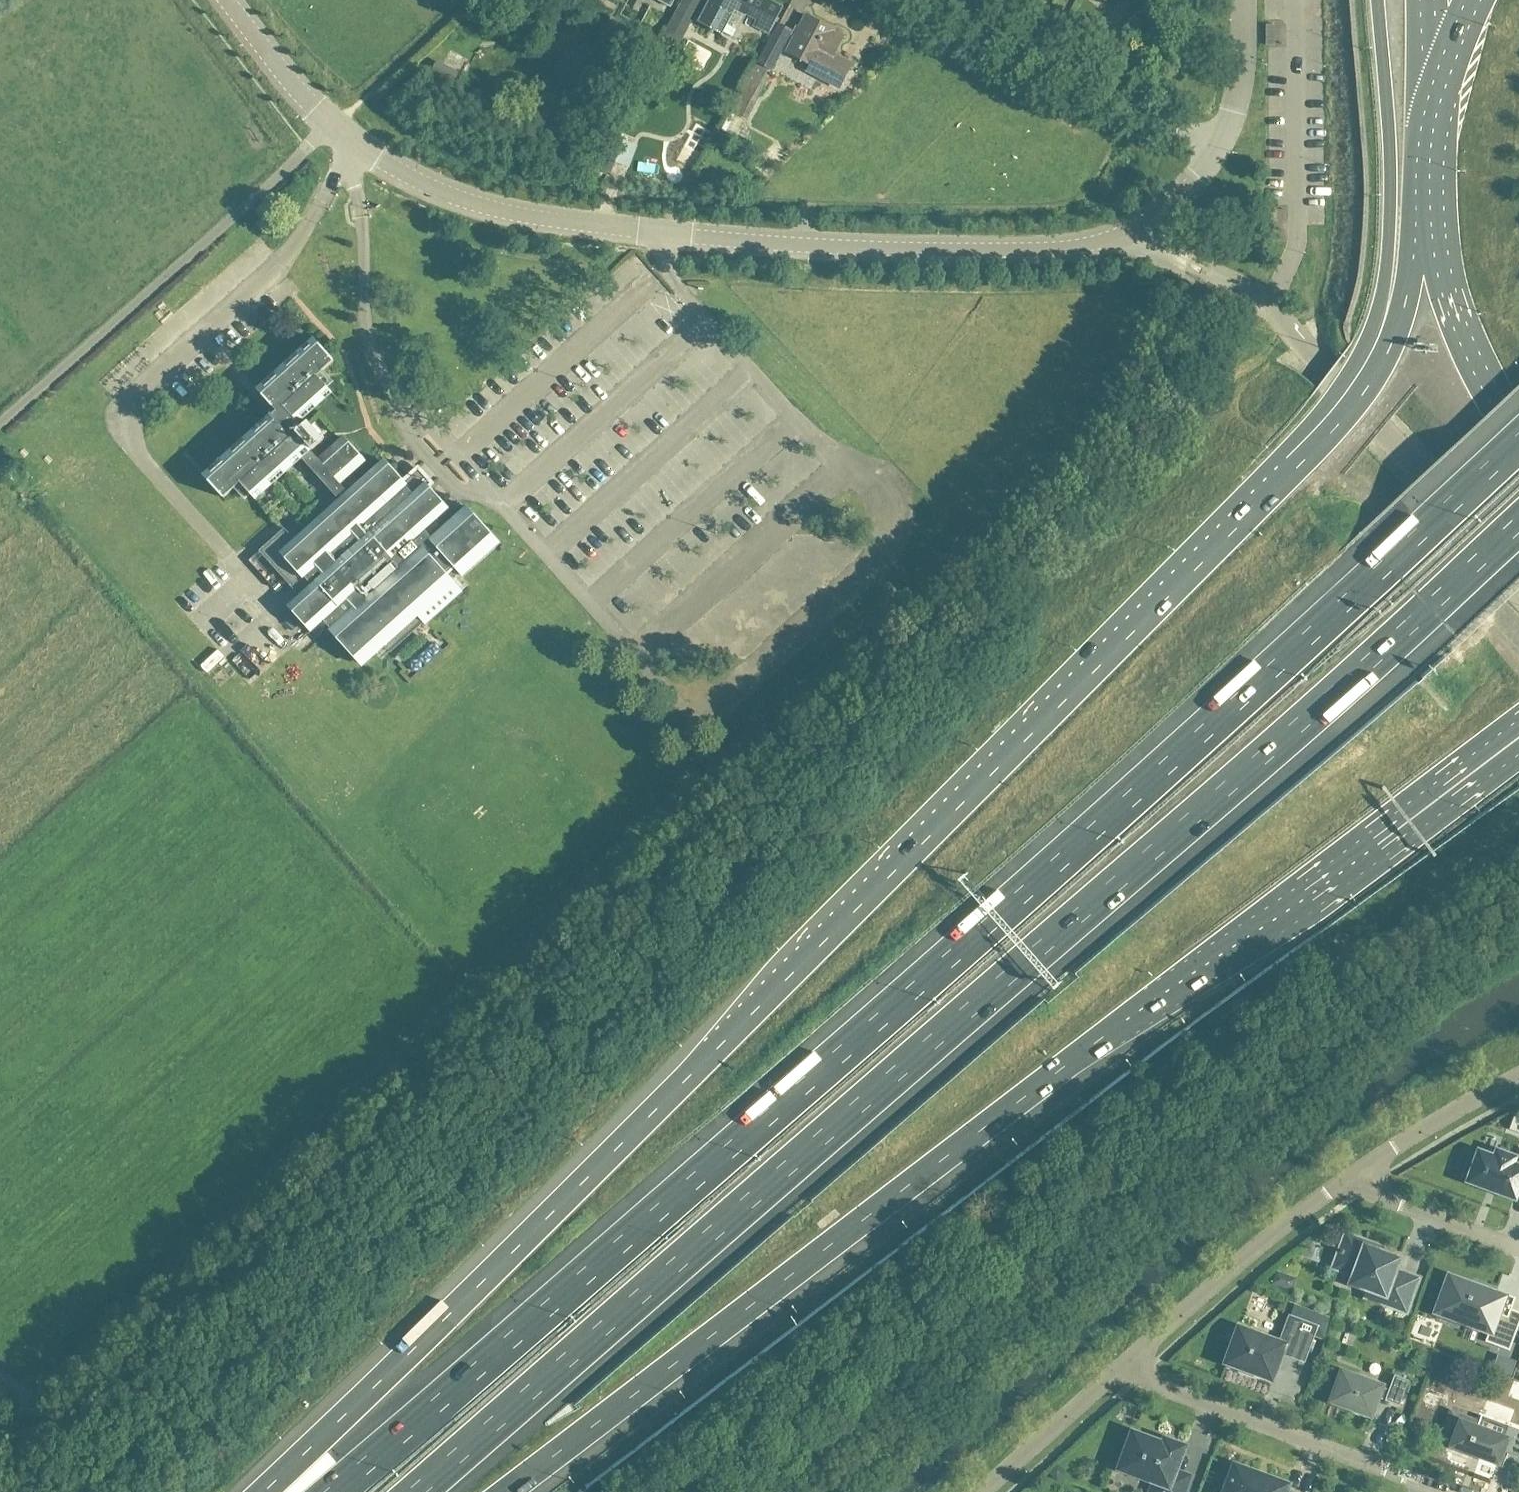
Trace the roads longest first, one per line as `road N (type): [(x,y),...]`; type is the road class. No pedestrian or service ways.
road 1 (motorway): [(1382,360),(1319,444),(700,1064),(257,1491)]
road 2 (motorway): [(1518,441),(1013,903),(333,1491)]
road 3 (motorway): [(416,1491),(1518,524)]
road 4 (motorway): [(506,1491),(1056,1070),(1518,735)]
road 5 (unclassified): [(1143,221),(1051,248),(862,247),(488,208),(356,145),(306,99),(228,0)]
road 6 (unclassified): [(1518,581),(1272,304)]
road 7 (motorway): [(1377,0),(1389,196),(1382,360)]
road 8 (residential): [(1447,1491),(1164,1388),(1128,1360)]
road 9 (residential): [(1219,150),(942,0)]
road 10 (unclassified): [(1272,304),(1299,217),(1298,0)]
road 11 (residential): [(1128,1360),(1361,1170)]
road 12 (primary): [(1434,251),(1473,367),(1518,435)]
road 13 (residential): [(982,1491),(1128,1360)]
road 14 (residential): [(1361,1170),(1518,1076)]
road 15 (residential): [(1518,1247),(1395,1201),(1361,1170)]
road 16 (primary): [(1440,79),(1428,165),(1434,251)]
road 17 (unclassified): [(1143,221),(1179,254),(1272,304)]
road 18 (unclassified): [(1241,0),(1236,109),(1219,150)]
road 19 (motorway): [(1434,251),(1382,360)]

